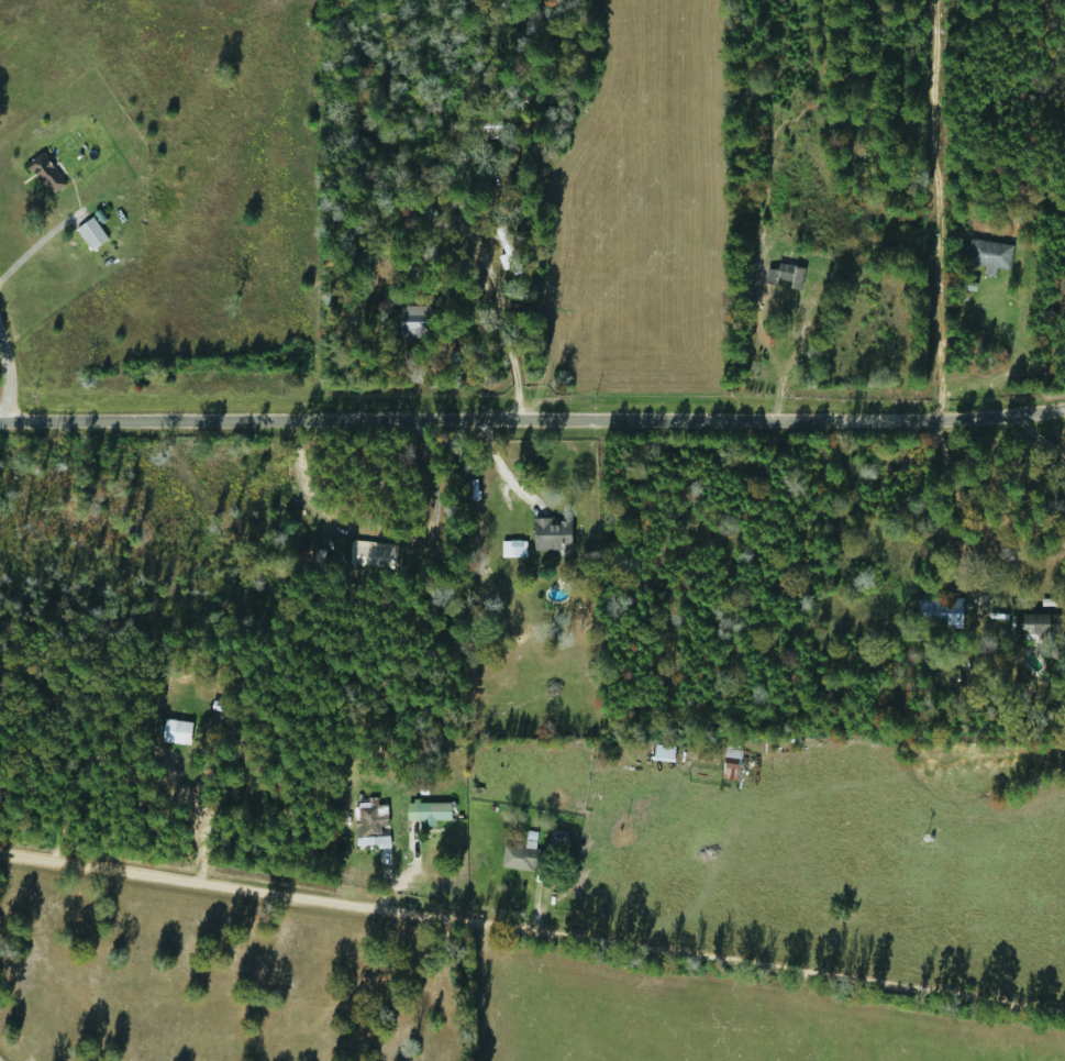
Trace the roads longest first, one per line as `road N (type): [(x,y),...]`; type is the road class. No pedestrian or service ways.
road 1 (residential): [(1064,987),(504,915),(0,832)]
road 2 (residential): [(0,406),(543,429),(1064,421)]
road 3 (residential): [(543,429),(566,354),(575,273),(601,241),(603,179)]

